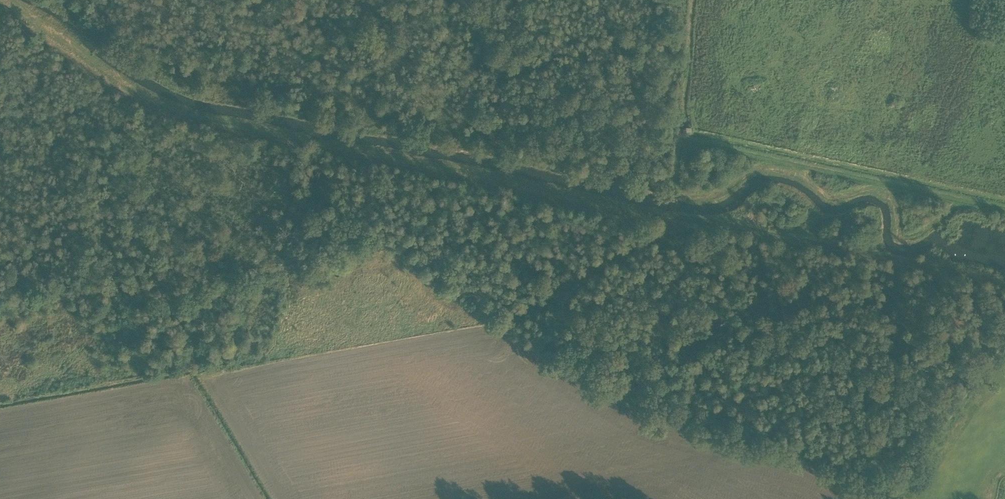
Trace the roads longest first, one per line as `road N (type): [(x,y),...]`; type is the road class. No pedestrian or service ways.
road 1 (track): [(693,0),(682,139),(1004,208)]
road 2 (track): [(1004,283),(670,217)]
road 3 (track): [(670,217),(494,324)]

